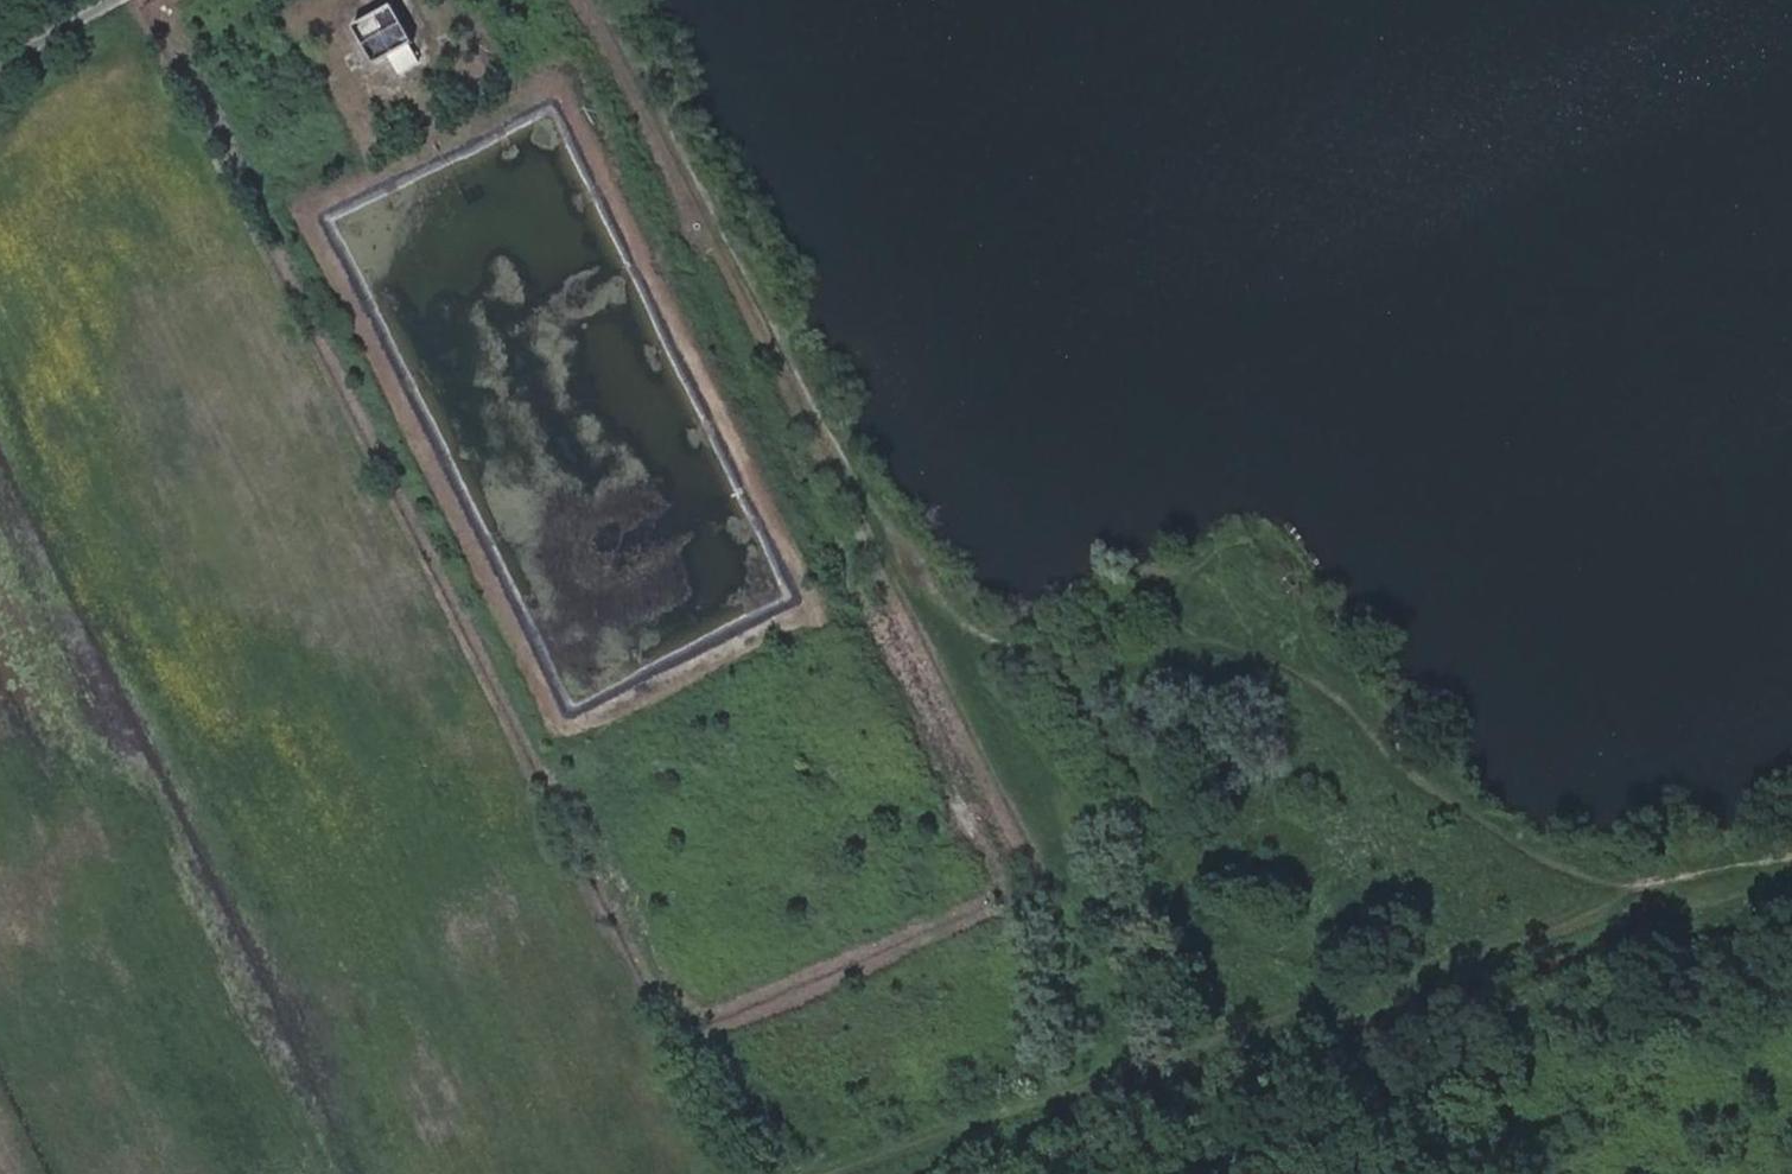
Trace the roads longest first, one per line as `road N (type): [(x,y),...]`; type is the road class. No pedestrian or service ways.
road 1 (track): [(0,67),(107,0)]

